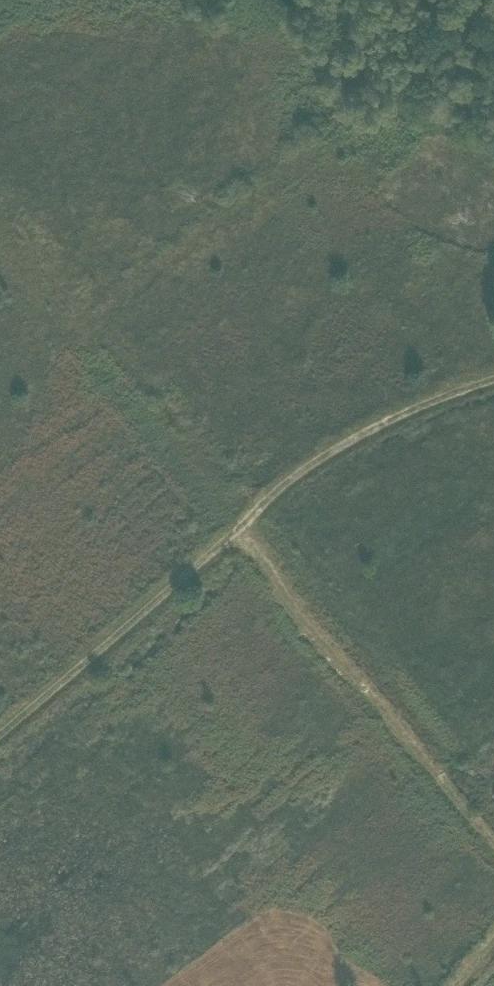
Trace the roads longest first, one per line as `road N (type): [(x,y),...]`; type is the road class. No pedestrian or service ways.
road 1 (track): [(493,851),(238,526)]
road 2 (track): [(0,734),(238,526)]
road 3 (track): [(238,526),(323,455),(404,413),(493,380)]

